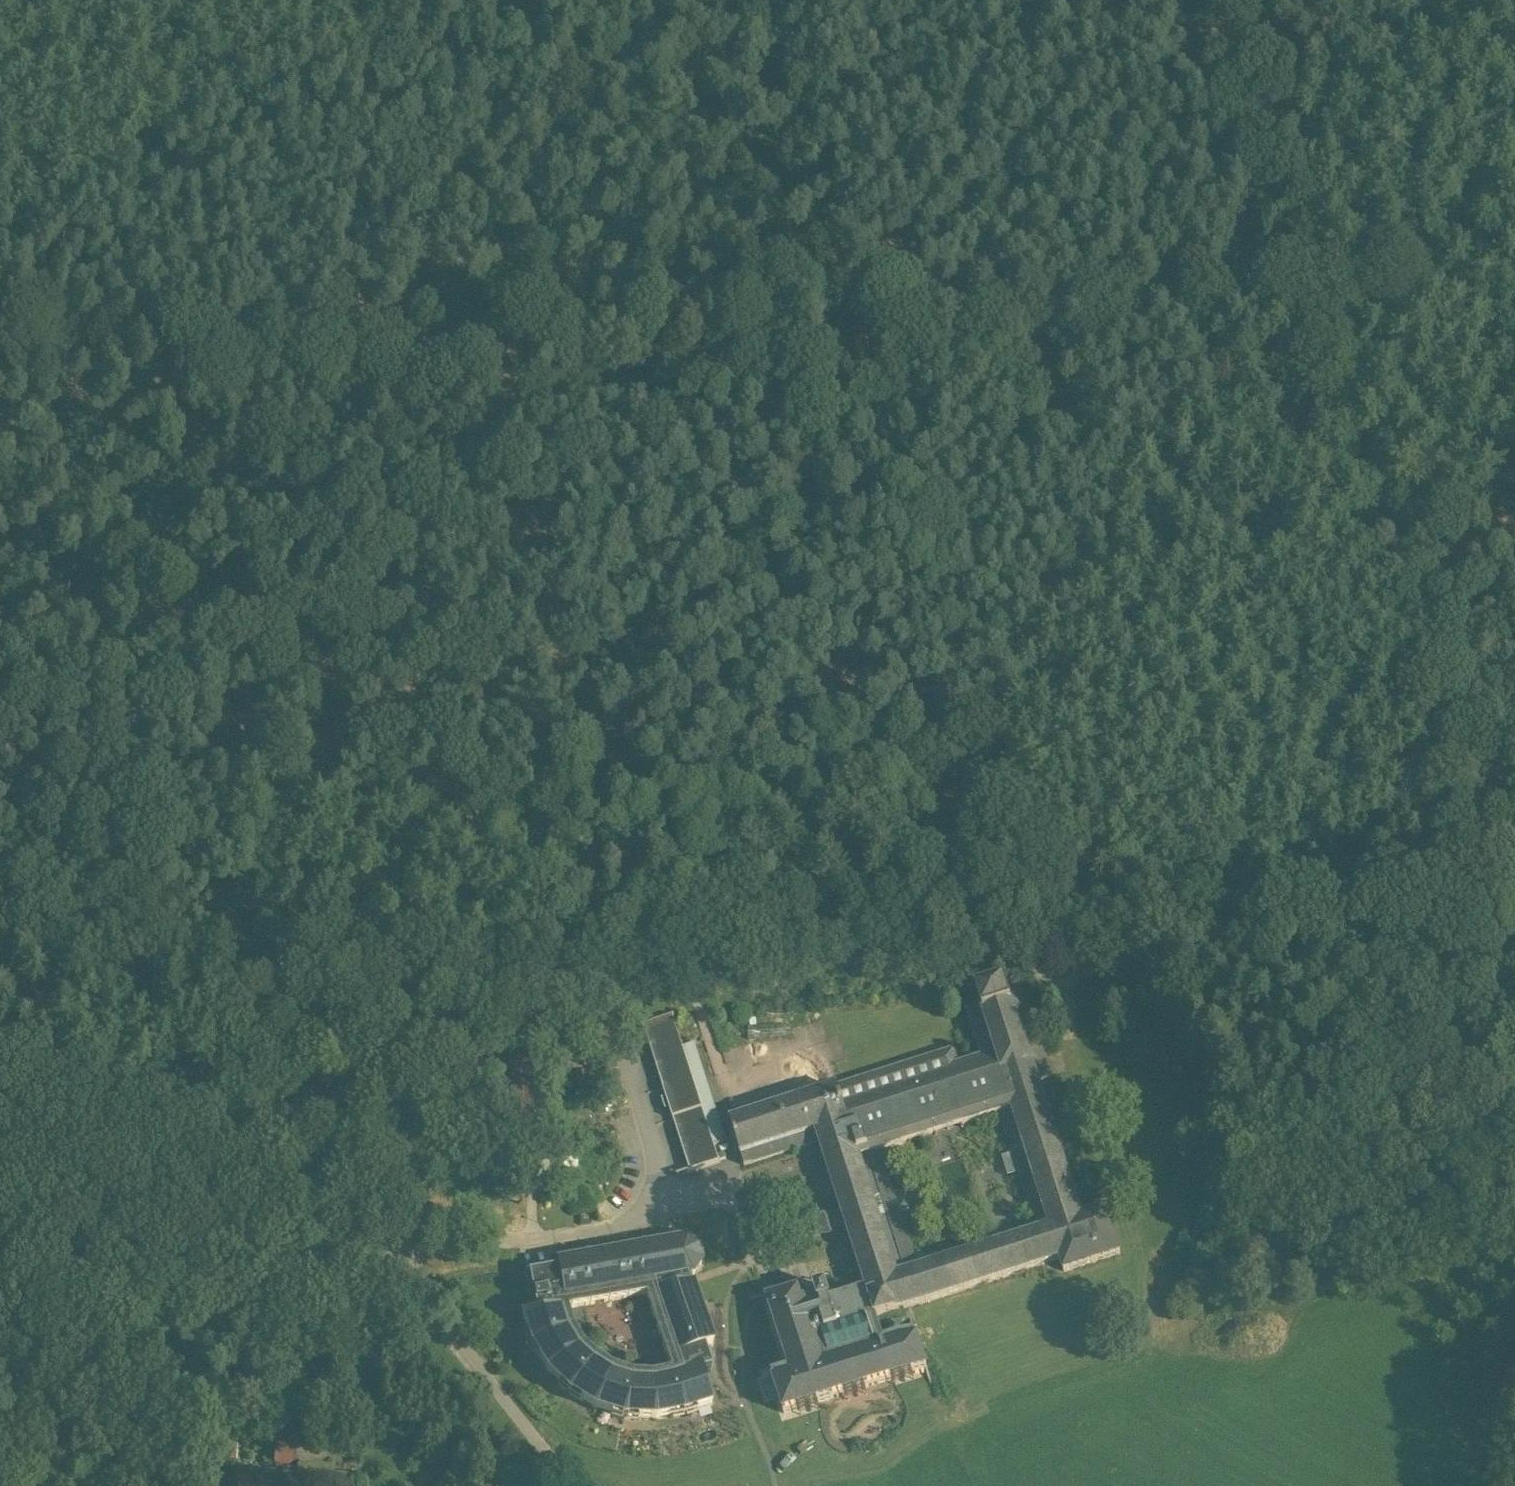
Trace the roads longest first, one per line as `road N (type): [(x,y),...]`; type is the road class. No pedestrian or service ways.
road 1 (unclassified): [(1231,946),(618,971),(657,1188),(644,1205),(633,1219),(592,1230),(409,1248)]
road 2 (unclassified): [(409,1248),(175,1301),(0,1297)]
road 3 (residential): [(1514,1059),(1429,1043),(1231,946)]
road 4 (unclassified): [(574,1485),(424,1293),(409,1248)]
road 5 (track): [(1514,919),(1231,946)]

